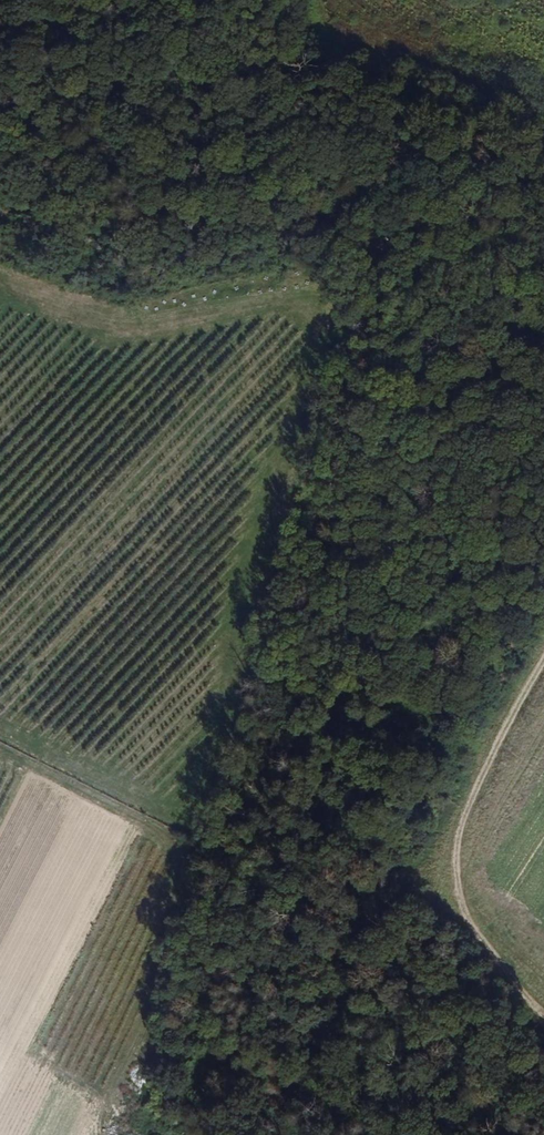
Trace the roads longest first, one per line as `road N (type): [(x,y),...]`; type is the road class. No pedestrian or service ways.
road 1 (track): [(543,703),(490,791),(470,842),(467,883),(510,965),(543,991)]

